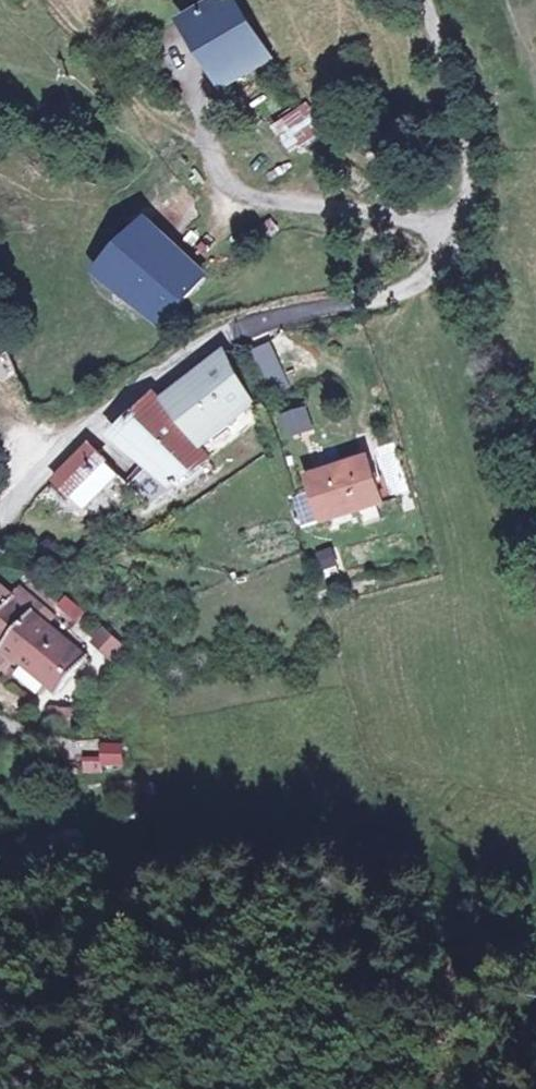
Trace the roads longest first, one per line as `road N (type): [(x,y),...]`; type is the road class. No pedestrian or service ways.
road 1 (unclassified): [(0,521),(65,445),(219,336),(405,291),(441,270),(464,231)]
road 2 (residential): [(464,231),(258,200),(237,192),(209,150)]
road 3 (track): [(464,231),(472,191),(467,126),(428,0)]
road 4 (track): [(0,71),(152,106),(209,150)]
road 5 (track): [(55,0),(152,106)]

